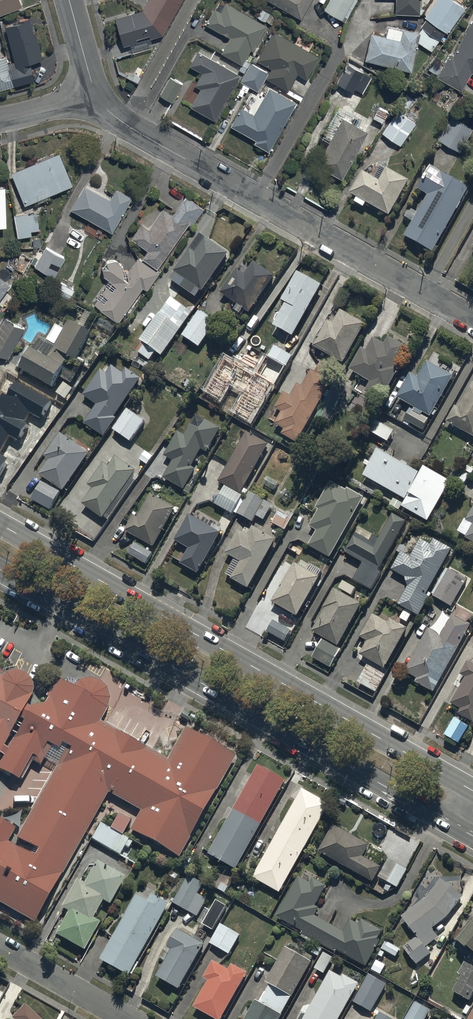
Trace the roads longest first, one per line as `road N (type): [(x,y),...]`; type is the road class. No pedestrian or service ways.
road 1 (secondary): [(0,524),(472,790)]
road 2 (secondary): [(454,826),(0,570)]
road 3 (residential): [(472,322),(117,119),(96,96)]
road 4 (residential): [(0,947),(129,1018)]

